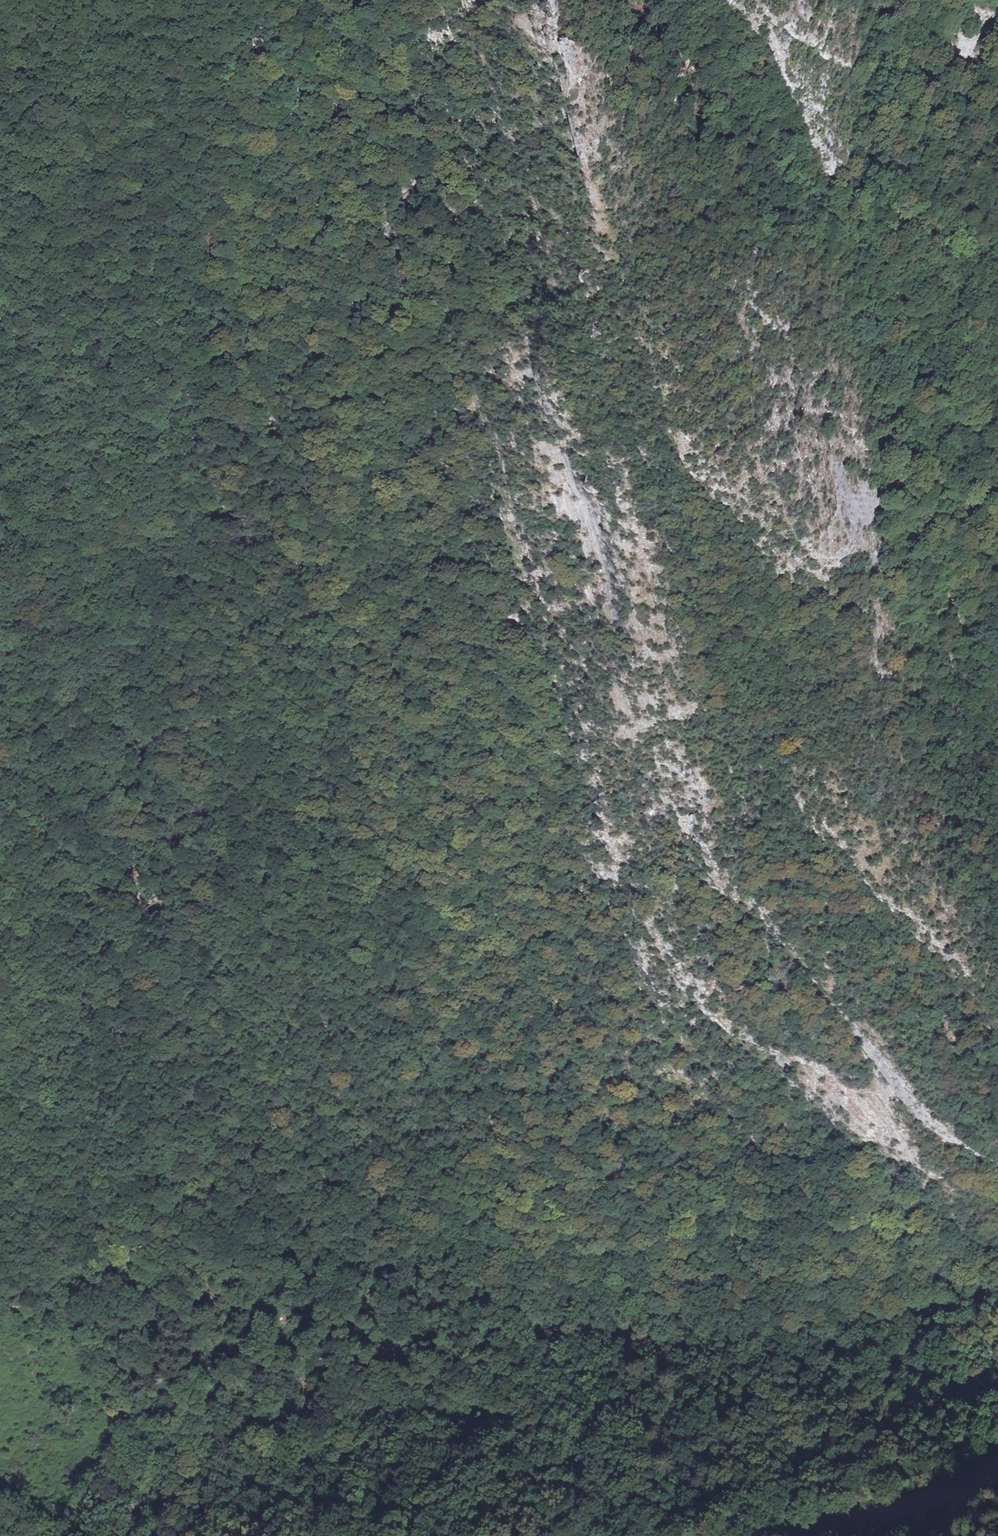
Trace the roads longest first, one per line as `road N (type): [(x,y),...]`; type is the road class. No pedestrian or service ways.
road 1 (secondary): [(769,1535),(915,1501),(997,1467)]

